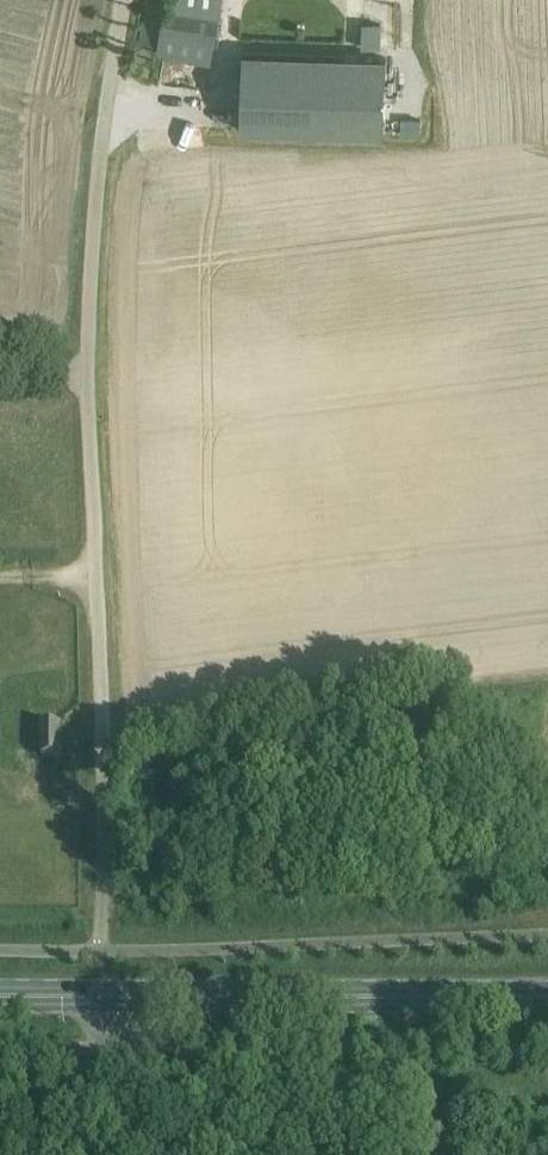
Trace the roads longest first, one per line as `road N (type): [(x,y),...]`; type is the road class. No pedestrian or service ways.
road 1 (unclassified): [(101,950),(104,678),(93,444),(105,179),(128,0)]
road 2 (unclassified): [(113,995),(114,1047),(547,1045)]
road 3 (primary): [(113,995),(547,997)]

